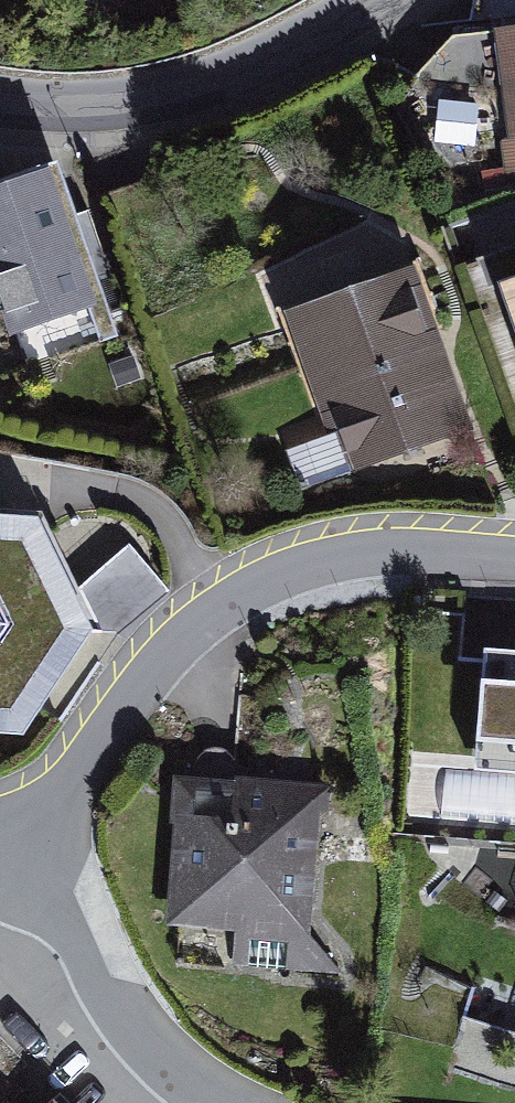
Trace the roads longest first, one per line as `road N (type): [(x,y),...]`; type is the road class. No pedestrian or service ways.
road 1 (residential): [(514,558),(428,552),(316,559),(255,579),(198,620),(76,788),(45,861),(50,908),(130,1034),(220,1102)]
road 2 (tertiary): [(369,0),(215,81),(114,102),(0,101)]

